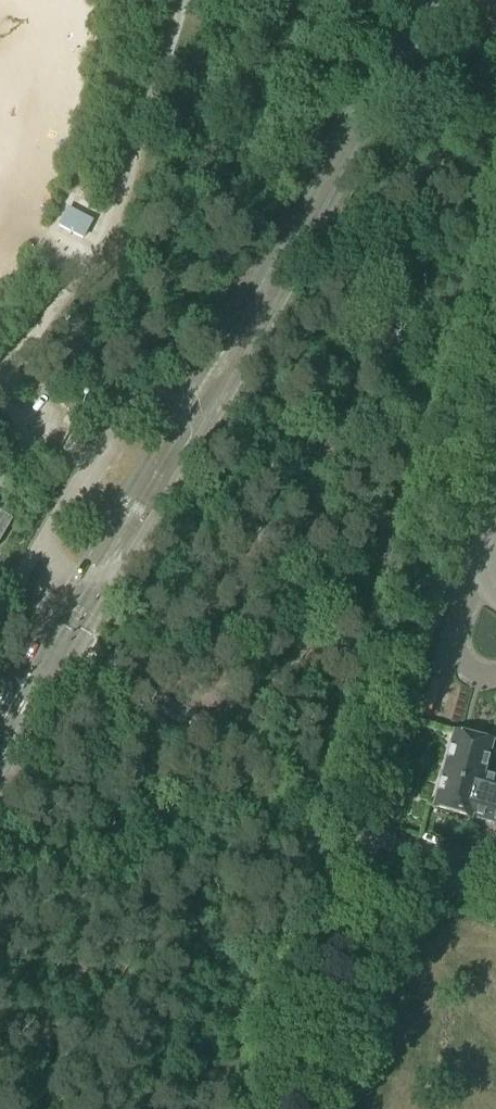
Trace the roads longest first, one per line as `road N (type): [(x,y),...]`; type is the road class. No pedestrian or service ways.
road 1 (unclassified): [(278,1108),(364,817),(495,300)]

